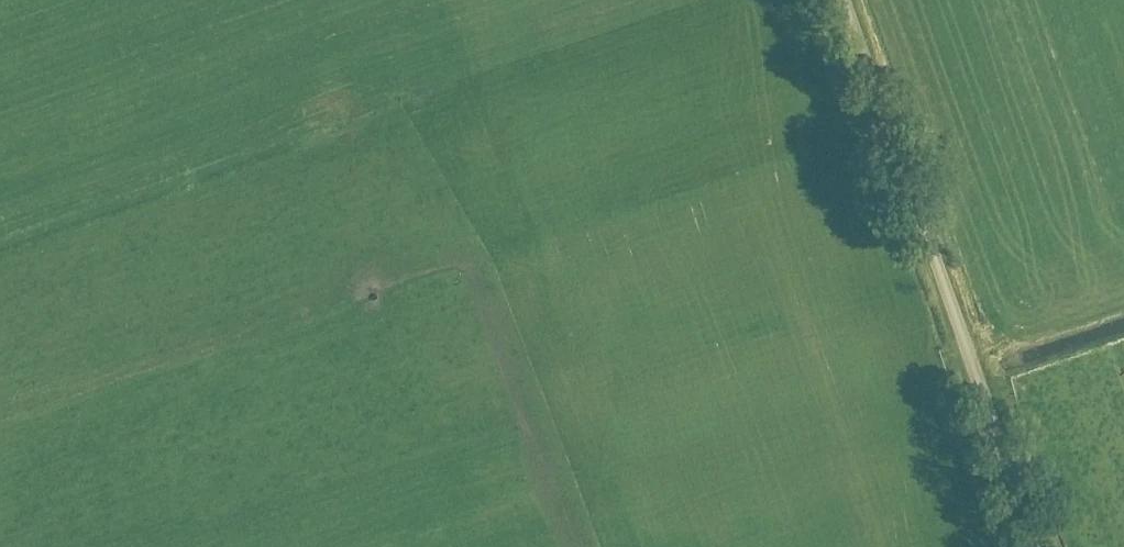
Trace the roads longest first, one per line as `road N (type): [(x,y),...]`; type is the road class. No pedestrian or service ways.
road 1 (unclassified): [(1022,546),(832,0)]

